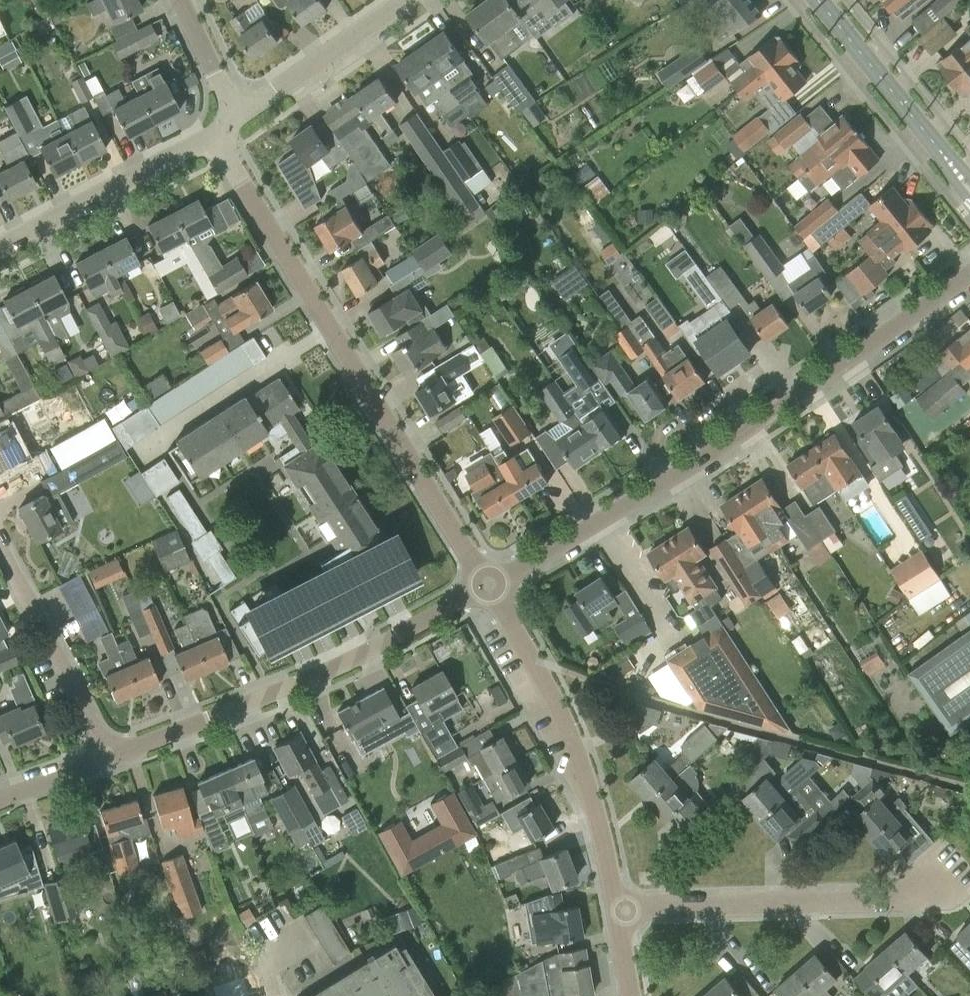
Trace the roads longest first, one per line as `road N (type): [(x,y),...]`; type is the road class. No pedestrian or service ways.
road 1 (residential): [(487,585),(699,462),(969,272)]
road 2 (residential): [(487,585),(213,138)]
road 3 (residential): [(105,761),(334,670),(487,585)]
road 4 (residential): [(617,908),(573,743),(487,585)]
road 5 (residential): [(617,908),(947,902)]
road 6 (tertiary): [(969,187),(818,0)]
road 7 (residential): [(0,247),(213,138)]
road 8 (residential): [(105,761),(0,549)]
road 9 (residential): [(235,118),(399,0)]
road 10 (residential): [(235,118),(180,0)]

